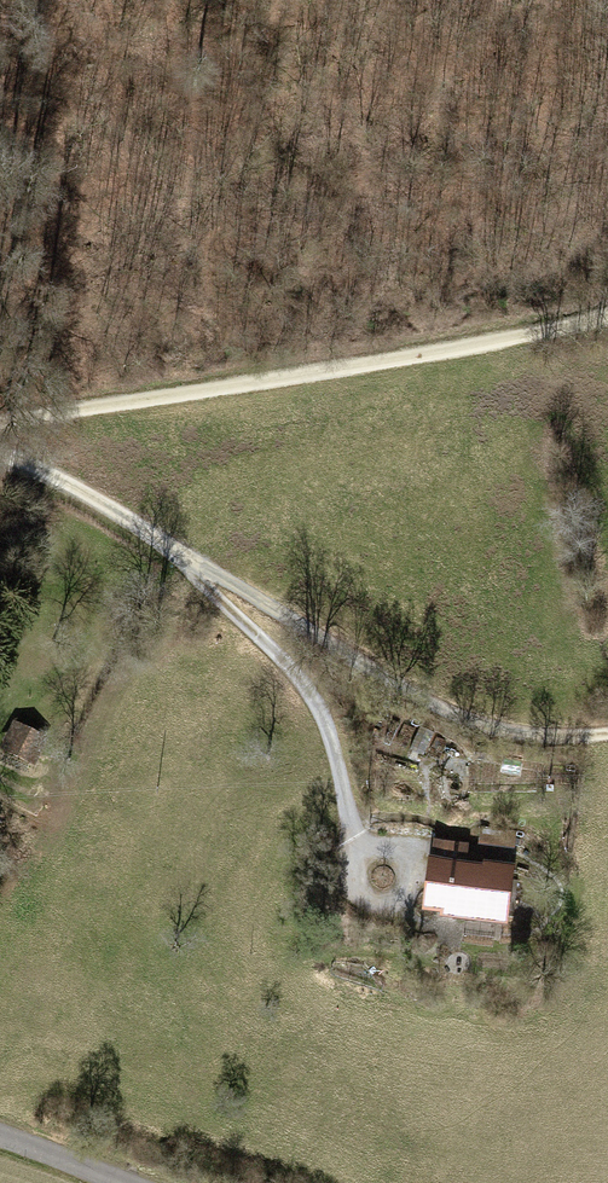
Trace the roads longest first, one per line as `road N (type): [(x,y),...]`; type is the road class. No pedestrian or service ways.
road 1 (track): [(0,441),(452,712),(585,739),(607,735)]
road 2 (track): [(607,314),(0,427)]
road 3 (residential): [(124,1182),(0,1145)]

